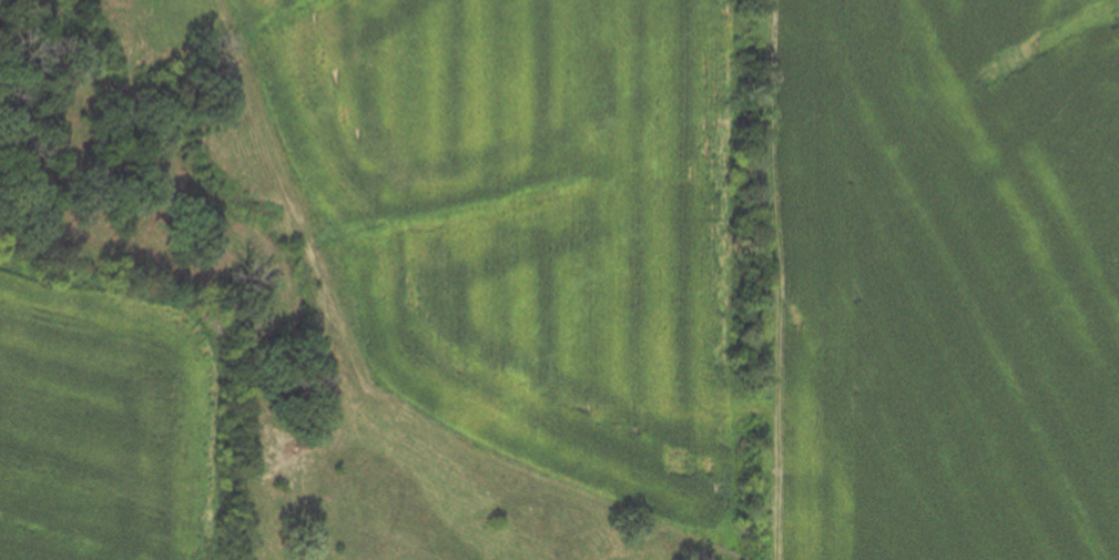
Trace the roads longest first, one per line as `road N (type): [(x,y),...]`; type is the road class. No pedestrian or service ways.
road 1 (track): [(775,0),(780,240),(789,302),(871,440),(961,559)]

